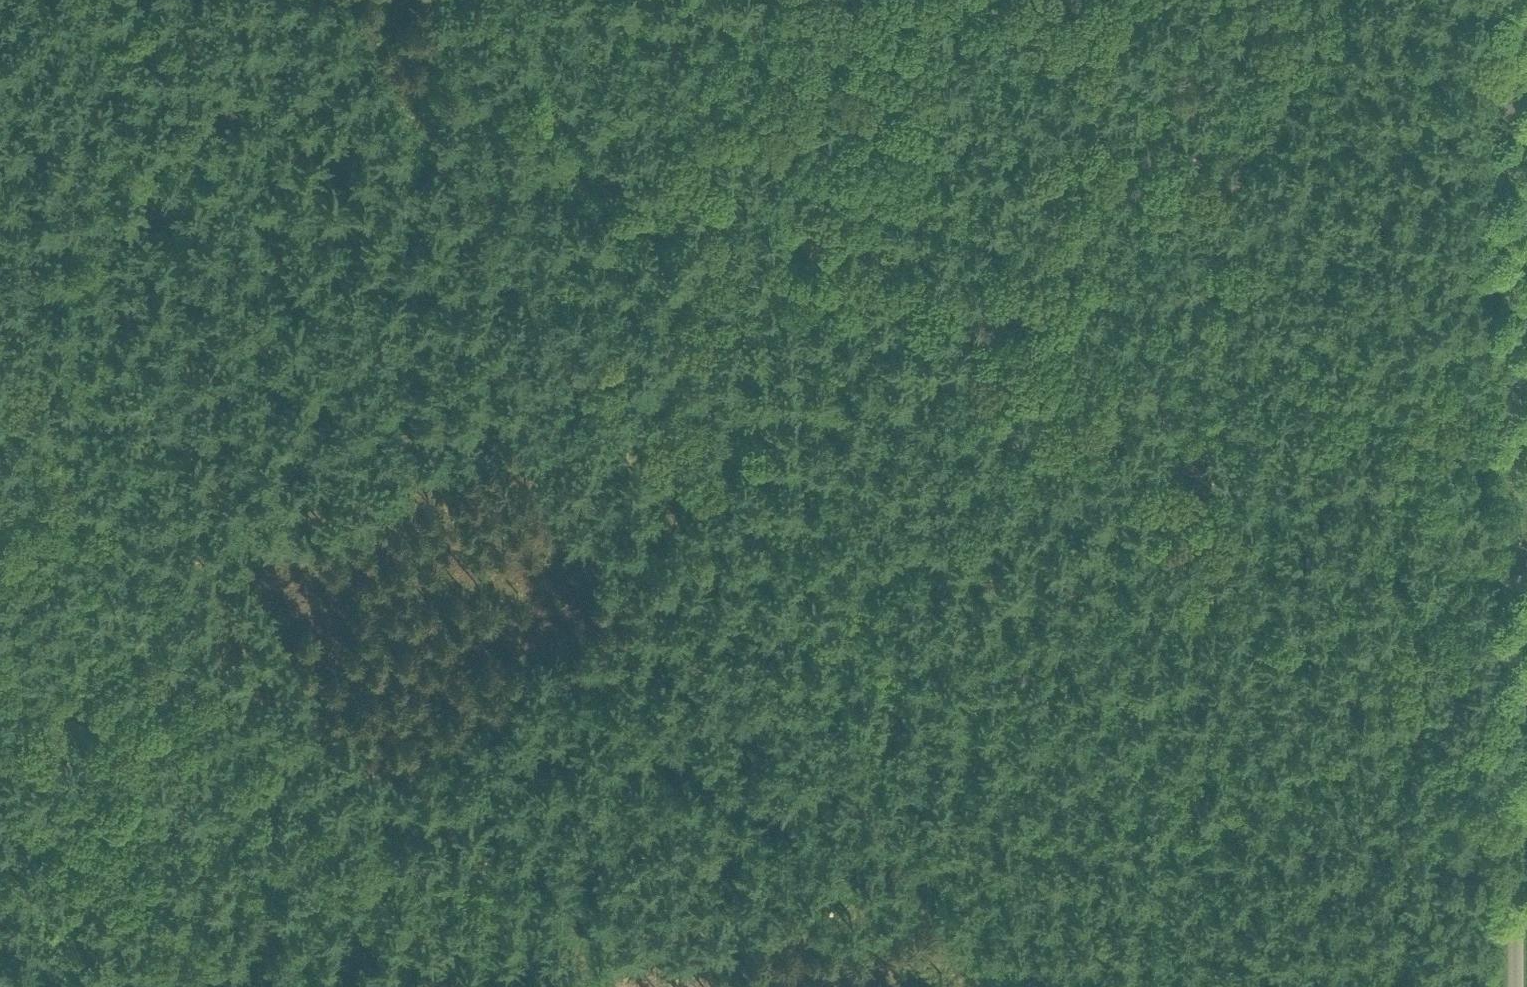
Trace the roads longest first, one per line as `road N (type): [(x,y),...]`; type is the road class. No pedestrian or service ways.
road 1 (unclassified): [(1516,0),(1516,986)]

